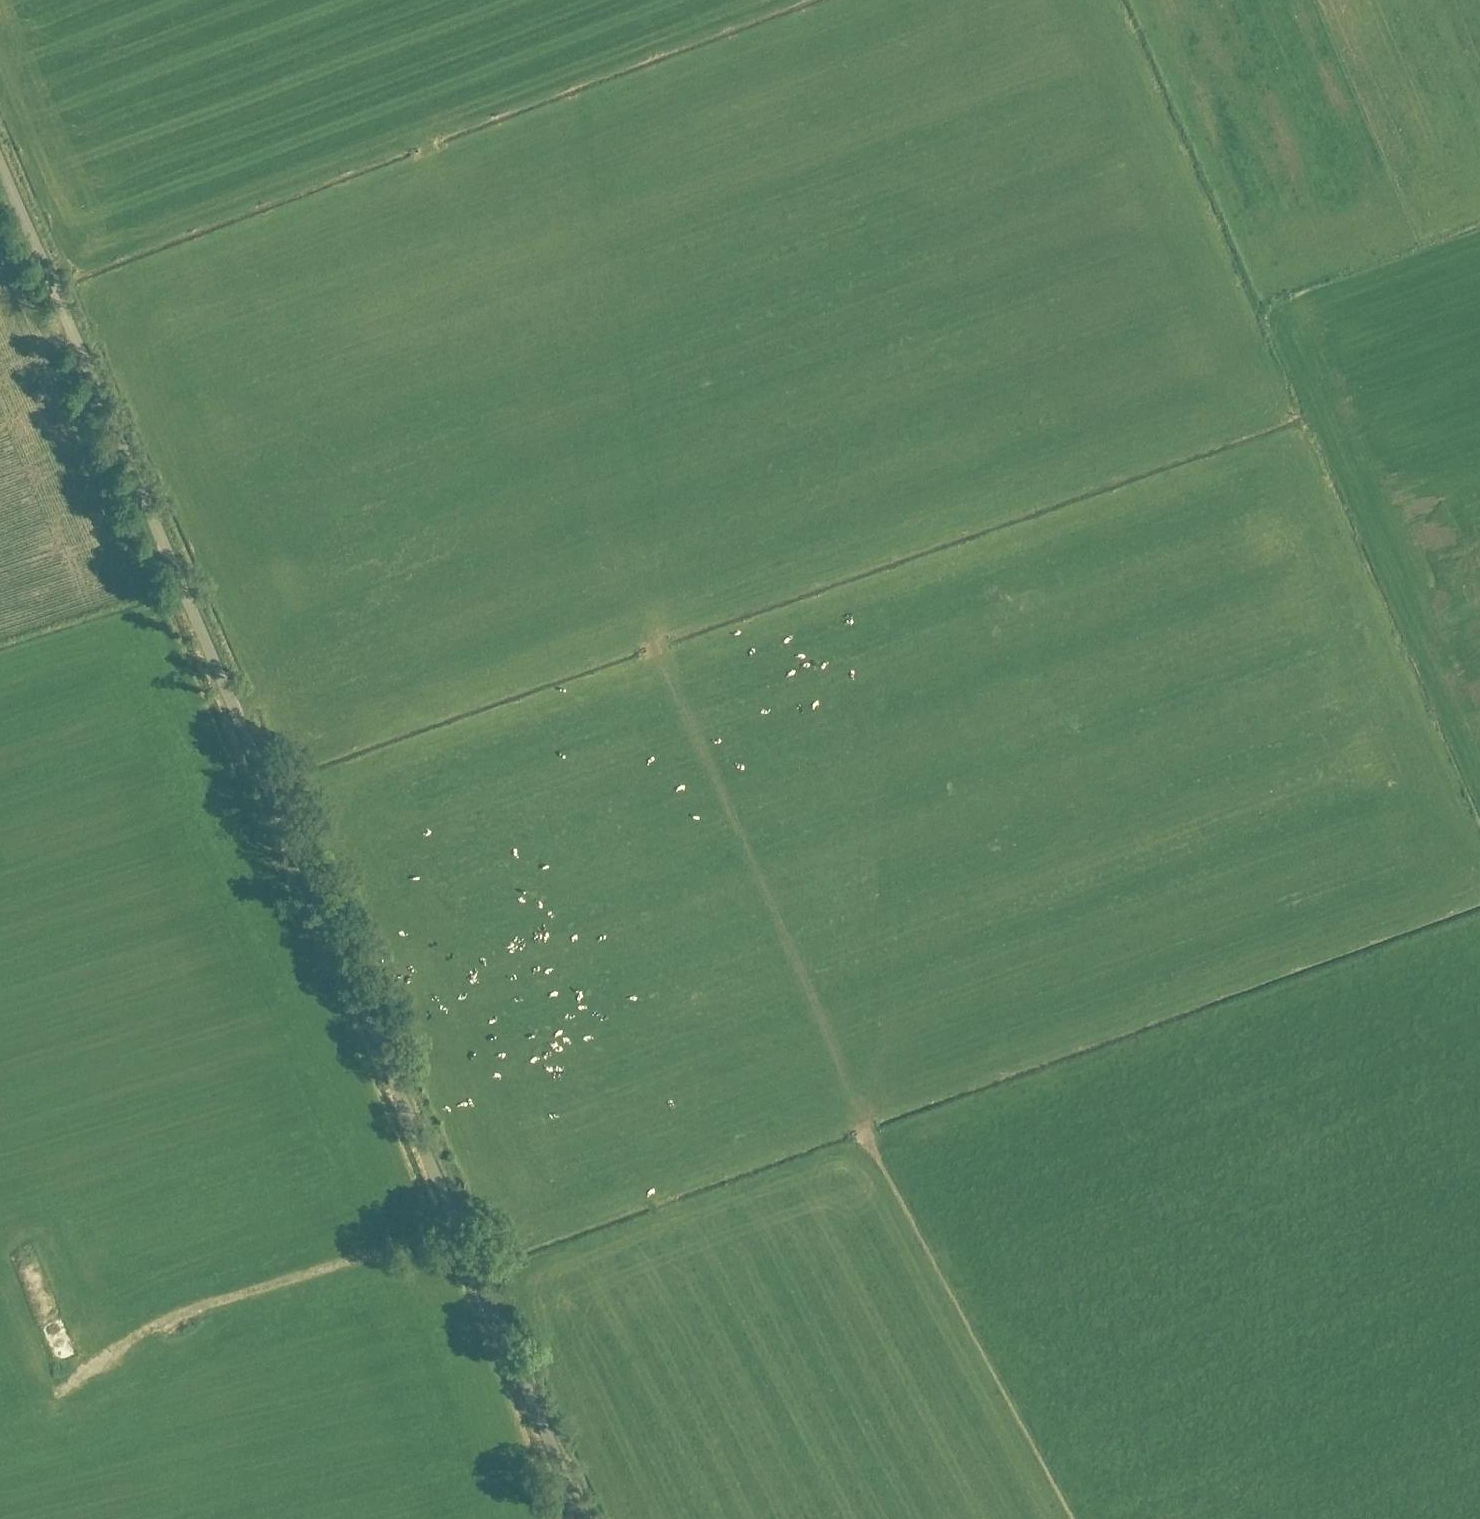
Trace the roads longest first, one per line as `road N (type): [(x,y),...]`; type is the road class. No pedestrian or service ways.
road 1 (unclassified): [(581,1518),(0,162)]

